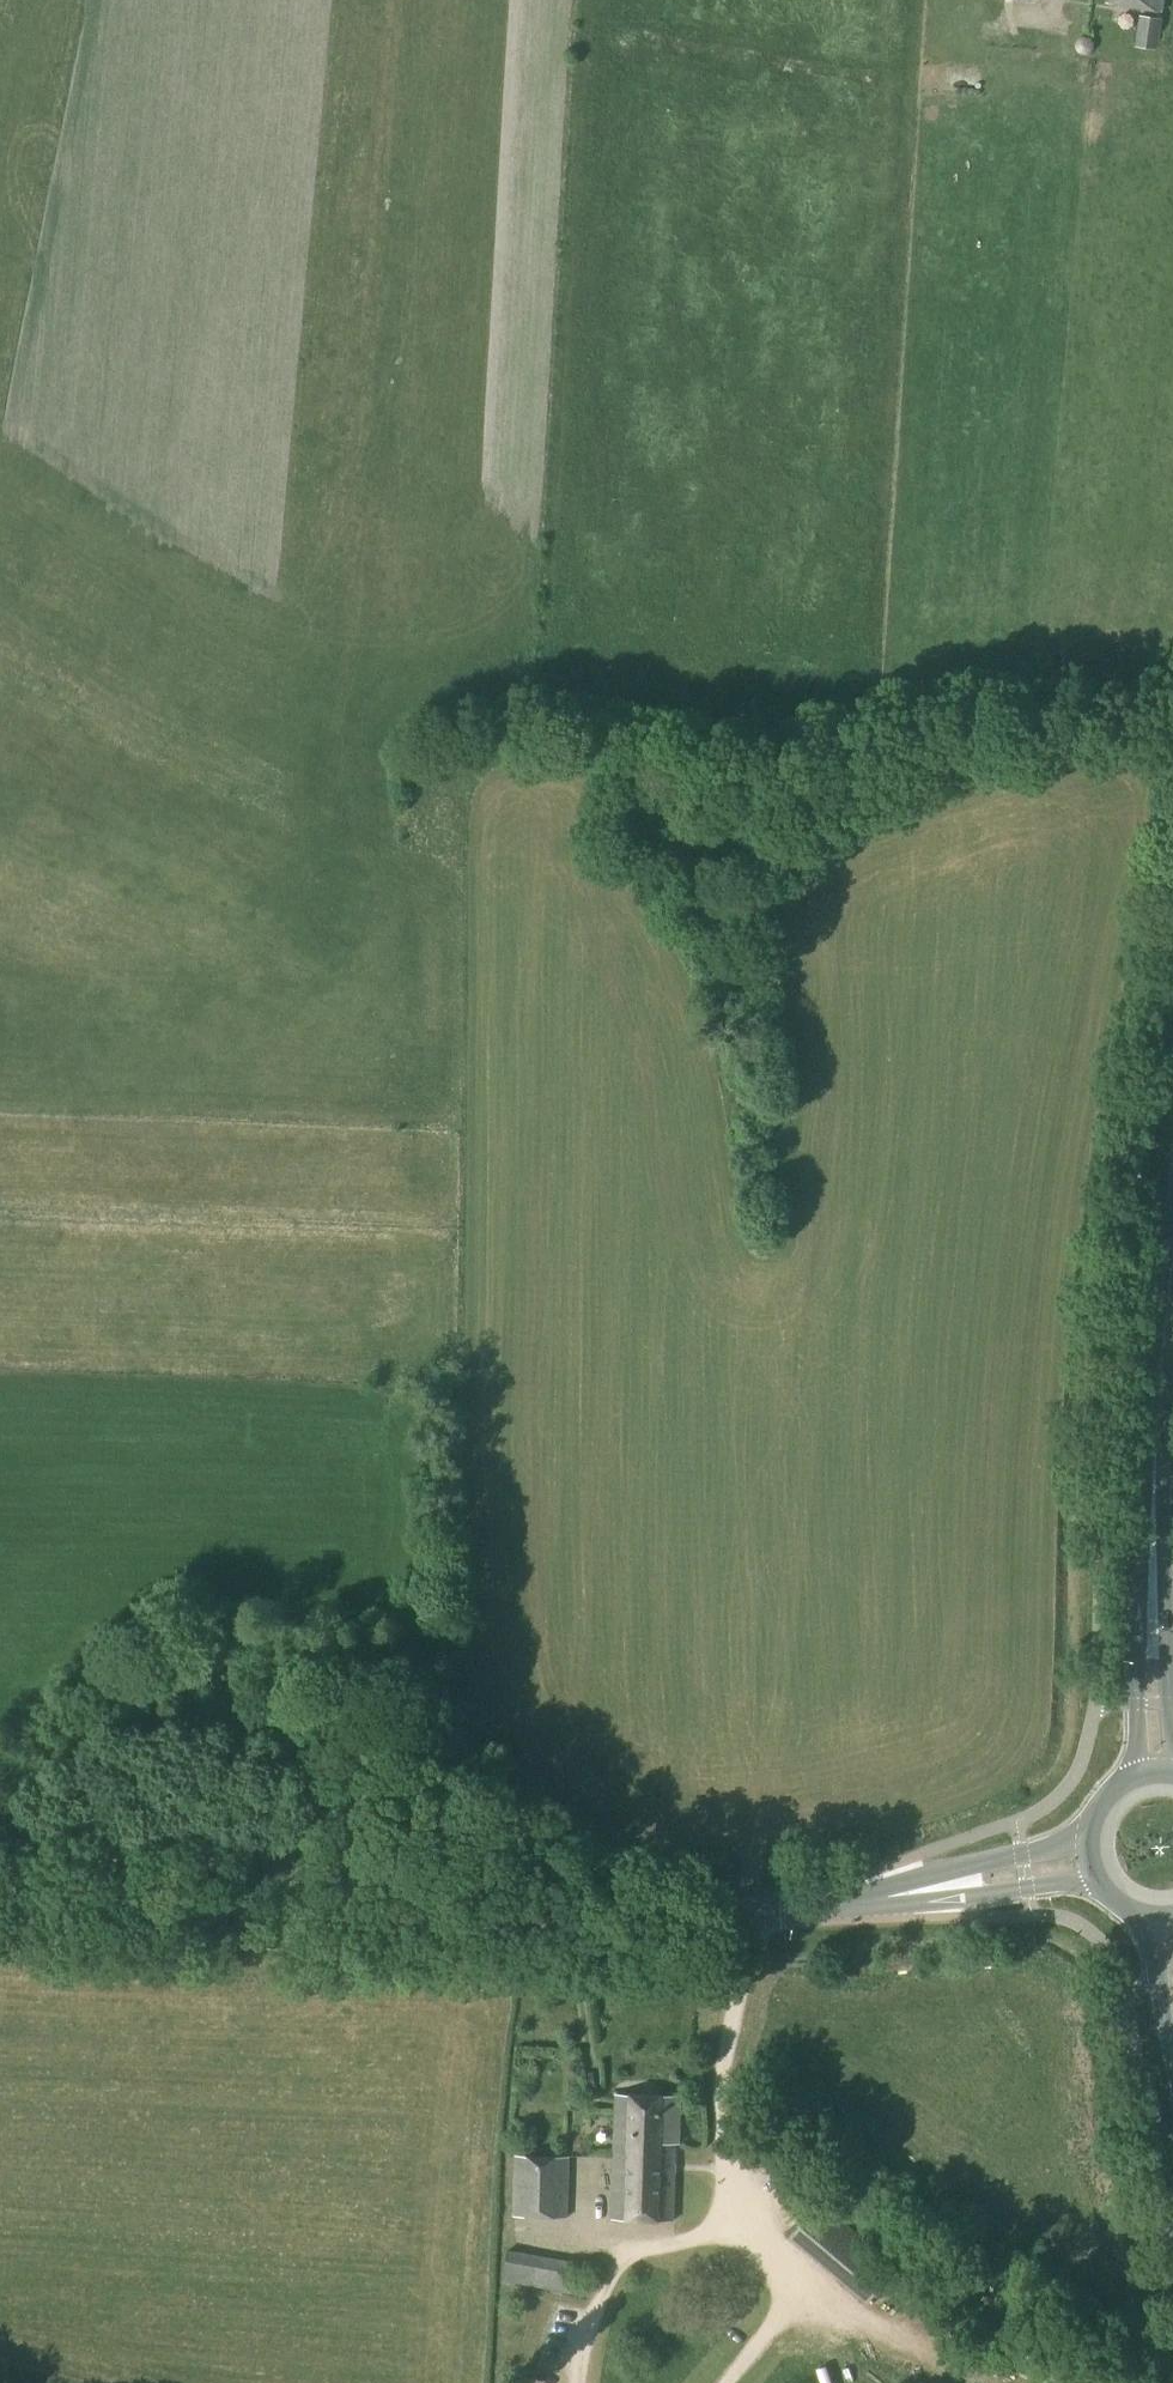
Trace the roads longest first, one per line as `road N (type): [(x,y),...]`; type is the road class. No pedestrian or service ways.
road 1 (tertiary): [(1090,1859),(745,1921),(0,1896)]
road 2 (primary): [(1156,1776),(1153,1559),(1172,1283)]

